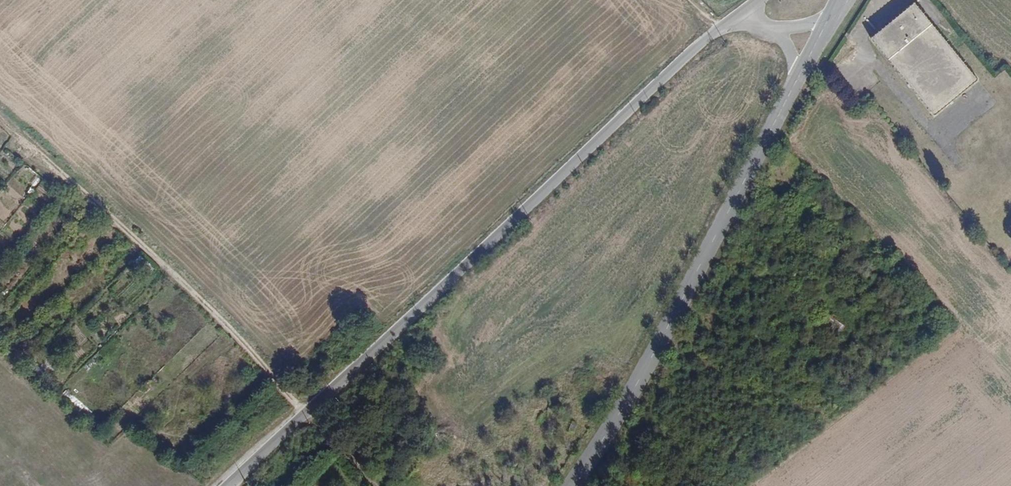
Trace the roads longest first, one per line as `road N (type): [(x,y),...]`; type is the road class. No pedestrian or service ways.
road 1 (unclassified): [(739,15),(691,51),(239,485)]
road 2 (tertiary): [(799,76),(652,357),(568,485)]

